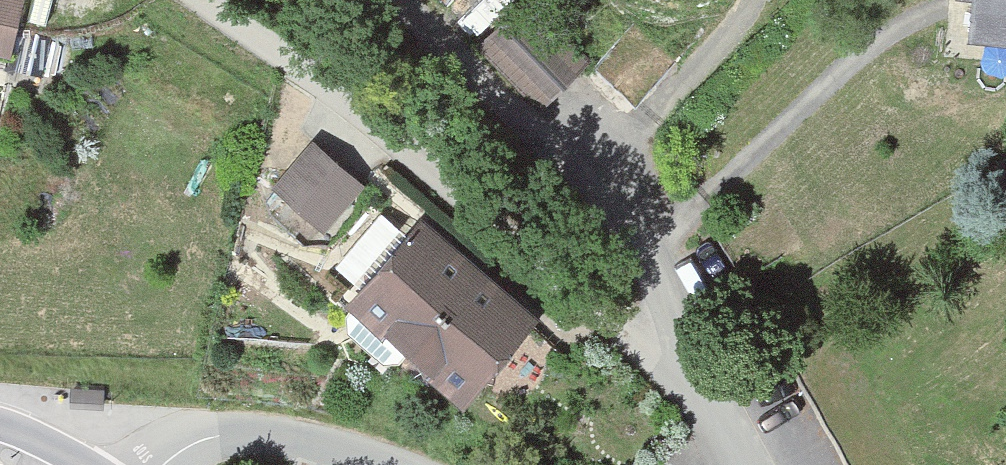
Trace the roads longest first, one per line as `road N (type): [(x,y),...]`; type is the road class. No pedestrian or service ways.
road 1 (residential): [(721,417),(405,148),(199,0)]
road 2 (residential): [(721,417),(645,249),(400,0)]
road 3 (residential): [(162,464),(177,450),(218,436),(298,443),(374,464)]

